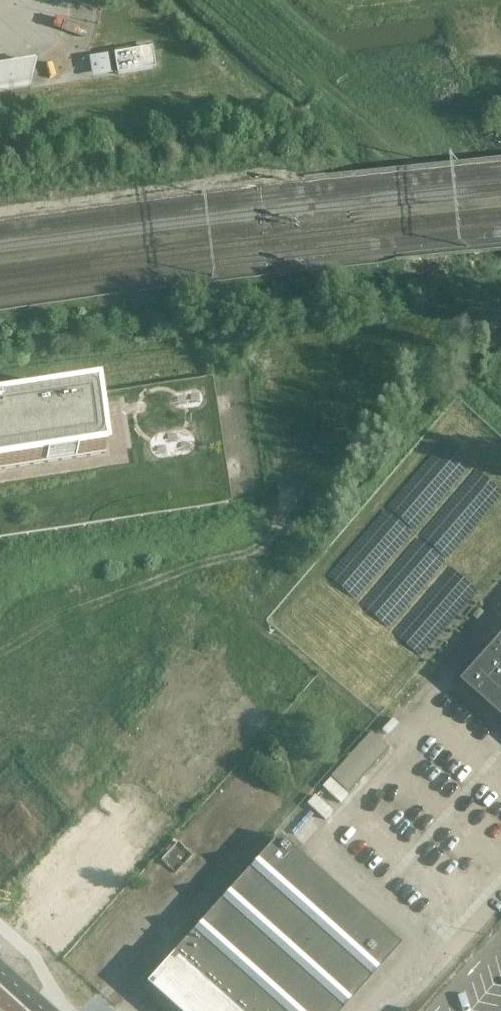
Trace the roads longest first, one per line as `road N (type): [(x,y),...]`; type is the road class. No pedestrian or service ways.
road 1 (track): [(500,236),(237,0)]

